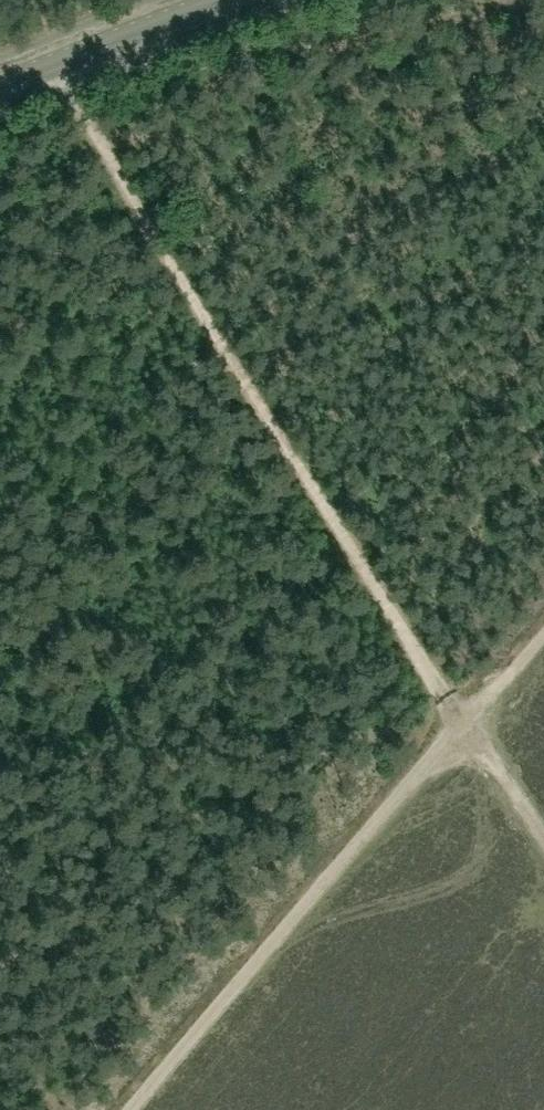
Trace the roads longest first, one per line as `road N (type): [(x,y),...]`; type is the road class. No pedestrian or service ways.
road 1 (track): [(465,721),(238,376),(68,90)]
road 2 (track): [(129,1109),(465,721)]
road 3 (tertiary): [(0,85),(221,0)]
road 4 (track): [(543,847),(465,721)]

